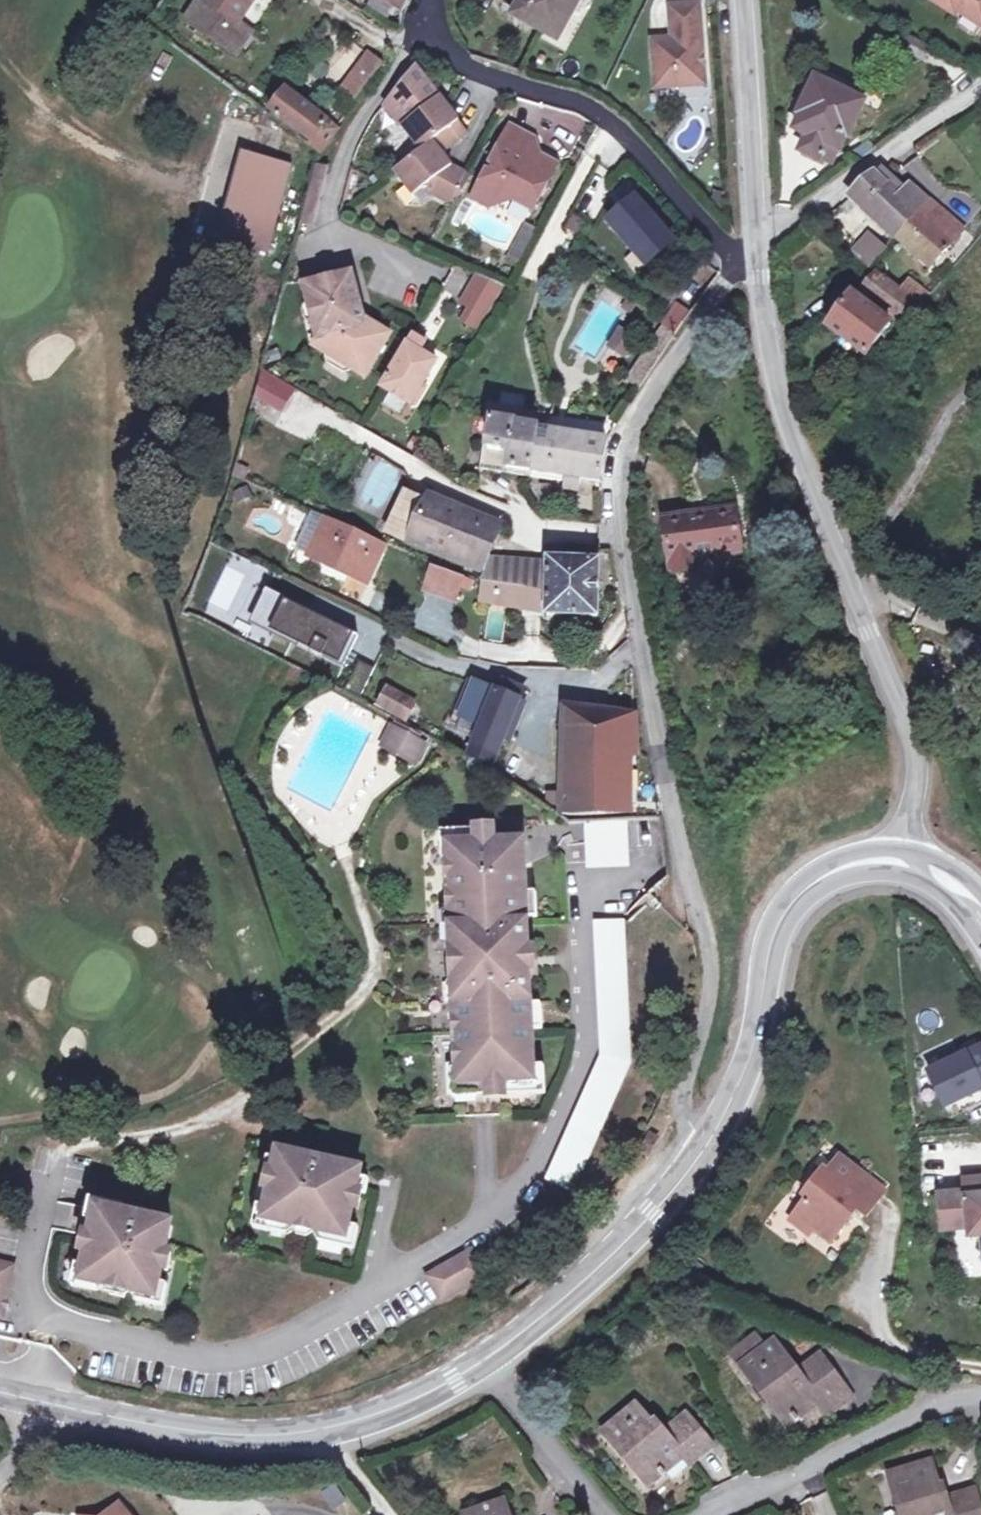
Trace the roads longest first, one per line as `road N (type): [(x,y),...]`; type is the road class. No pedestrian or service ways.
road 1 (residential): [(748,256),(664,370),(616,456),(615,520),(637,652),(707,944),(701,1014),(676,1096),(707,1144)]
road 2 (residential): [(748,256),(811,488),(897,693),(917,772),(901,860)]
road 3 (secondary): [(65,1405),(186,1427),(297,1433),(380,1415),(477,1366)]
road 4 (residential): [(424,31),(442,56),(487,80),(574,101),(628,133),(668,183),(748,256)]
road 5 (secondary): [(707,1144),(751,1064),(790,921),(814,885),(874,856),(901,860)]
road 6 (residential): [(422,272),(325,229),(347,142),(424,31)]
road 7 (secondary): [(477,1366),(657,1211),(707,1144)]
road 8 (residential): [(716,1514),(789,1472),(980,1391)]
road 9 (residential): [(980,91),(748,256)]
road 10 (residential): [(747,0),(748,256)]
road 11 (residential): [(477,1366),(609,1514)]

